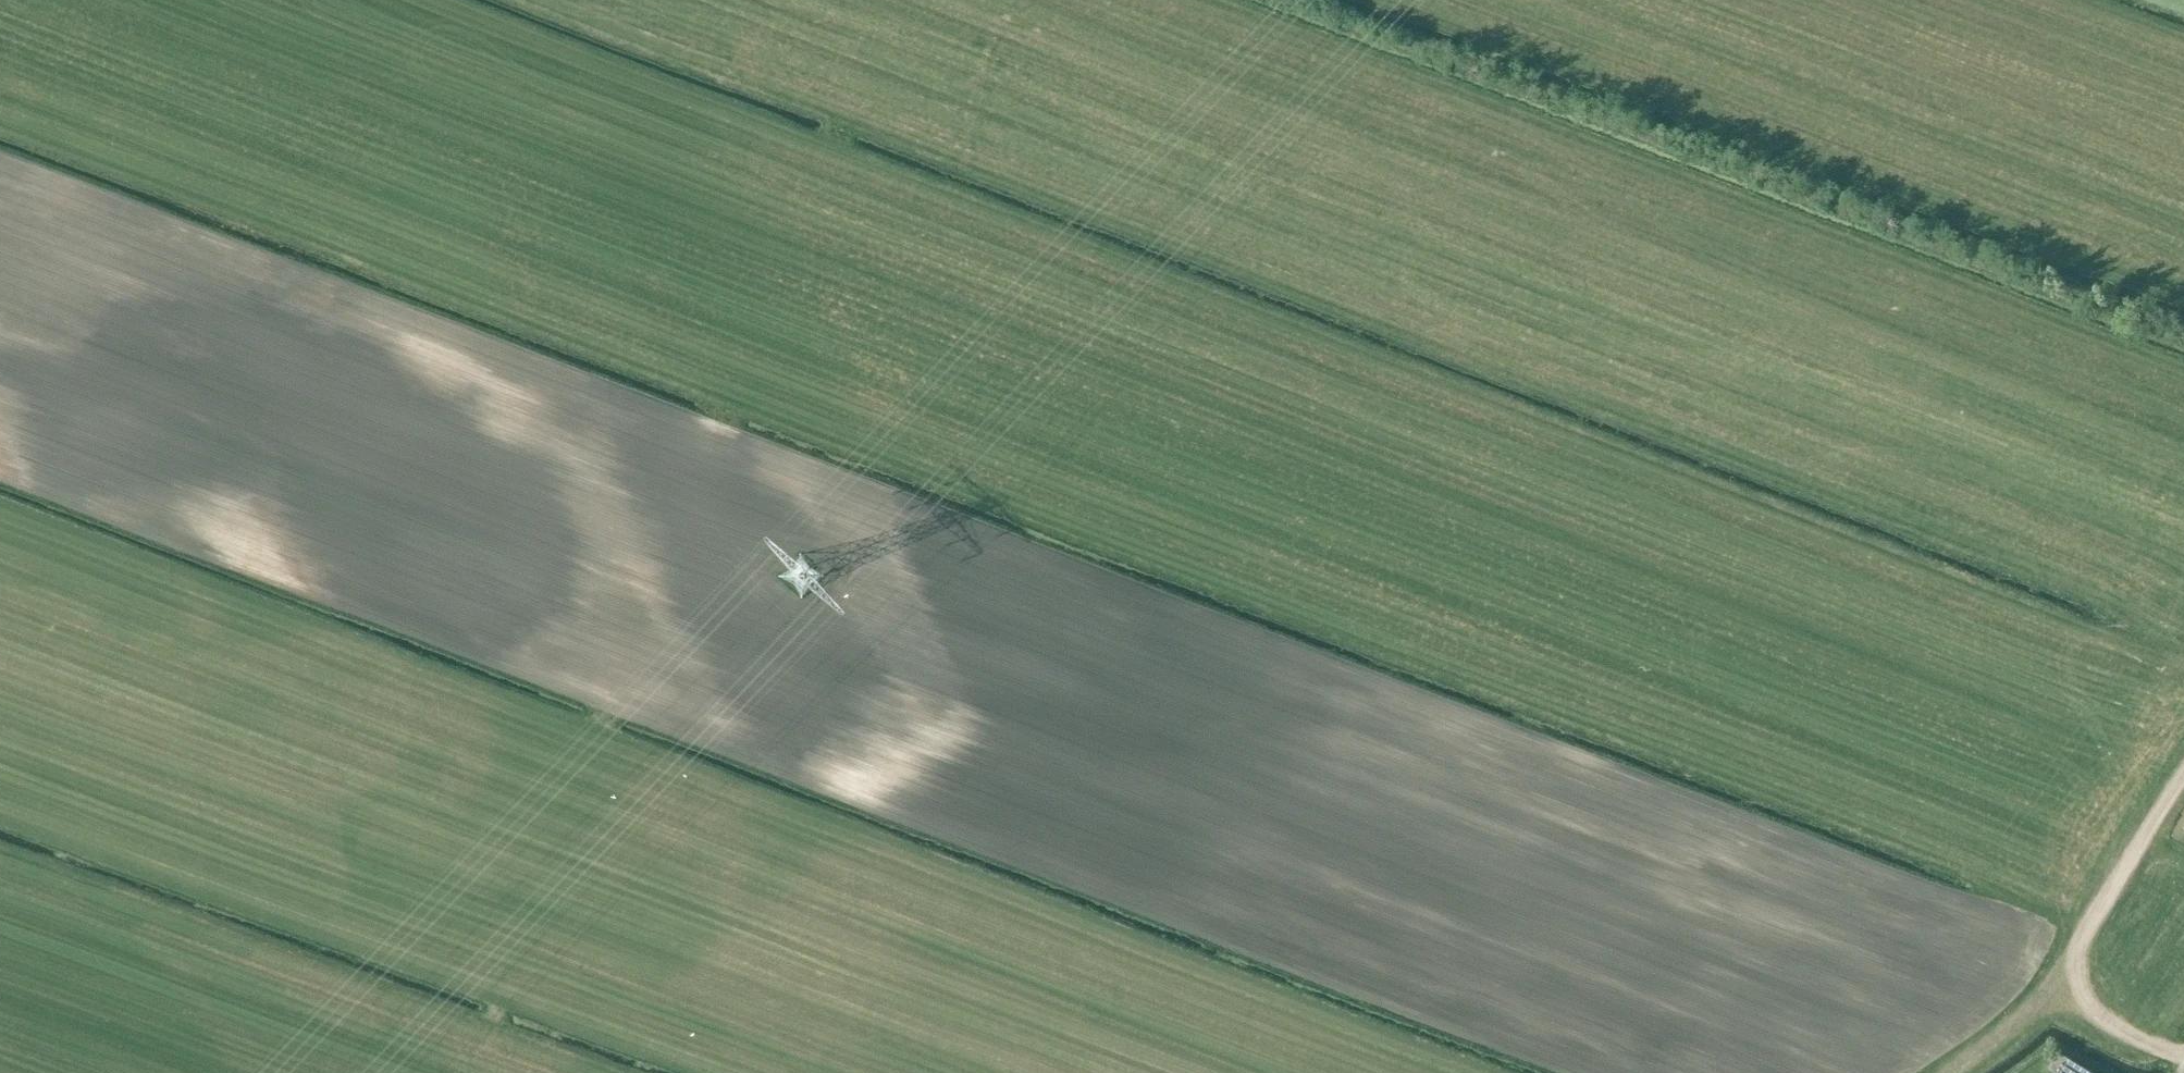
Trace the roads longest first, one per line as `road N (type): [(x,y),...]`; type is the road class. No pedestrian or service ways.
road 1 (track): [(2183,1063),(2094,1010),(2078,967),(2082,939),(2183,787)]

